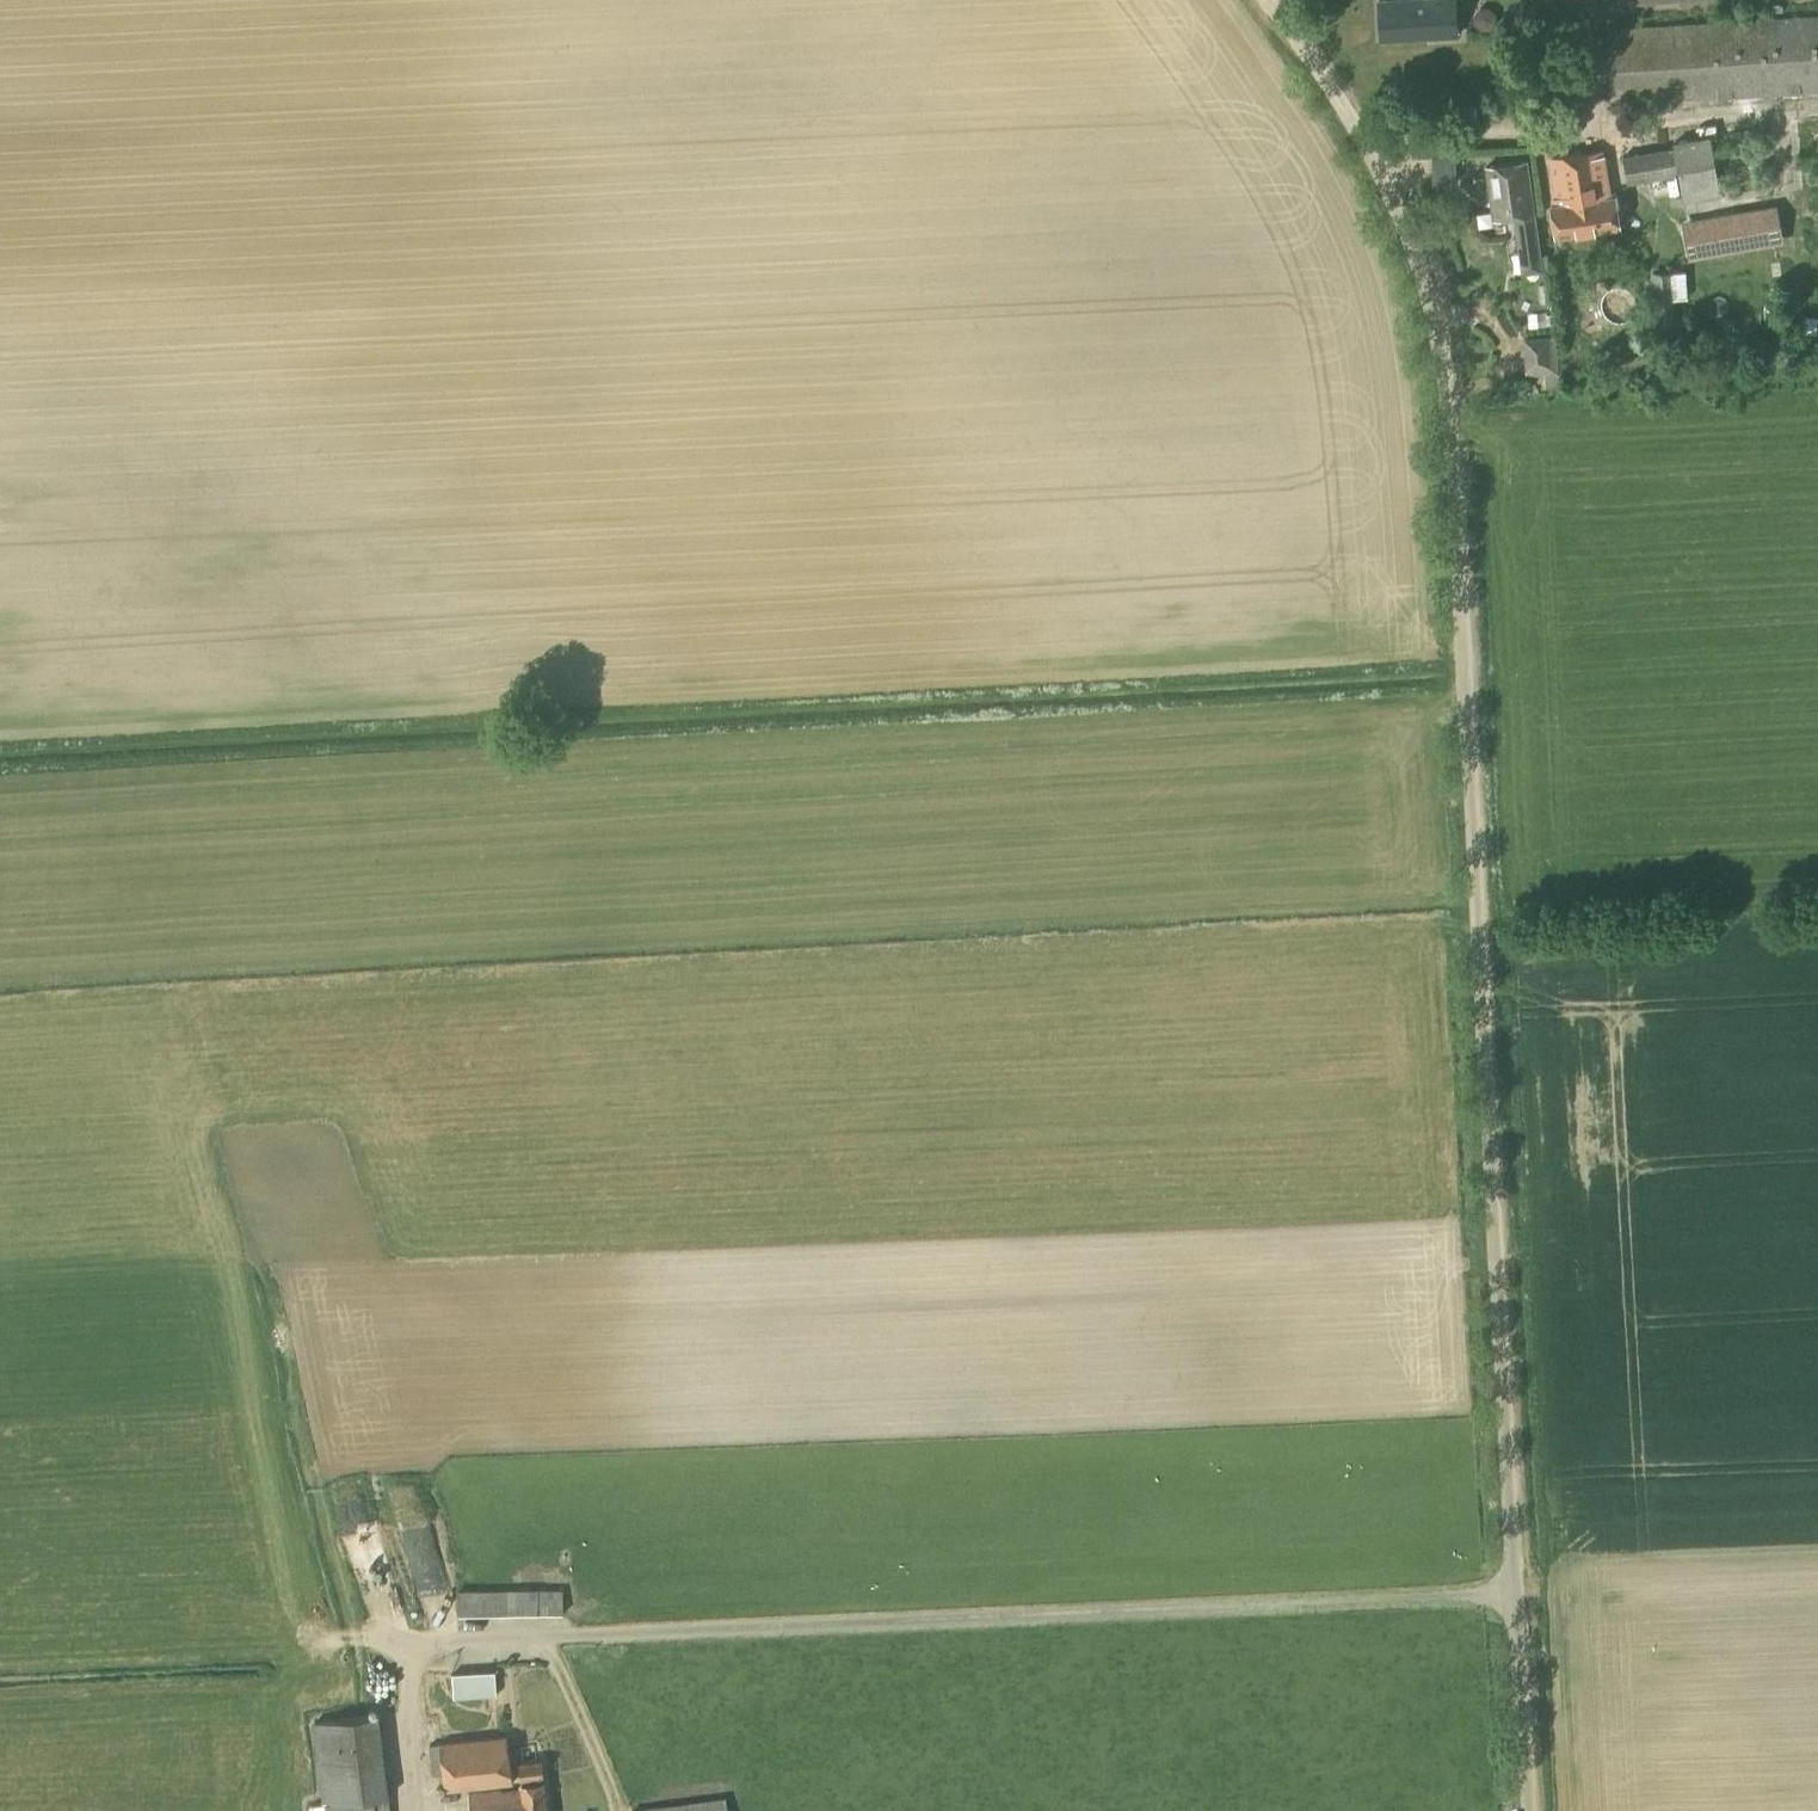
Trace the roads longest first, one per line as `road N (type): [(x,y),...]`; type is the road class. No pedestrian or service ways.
road 1 (unclassified): [(1529,1810),(1453,459),(1434,282),(1362,126),(1268,0)]

